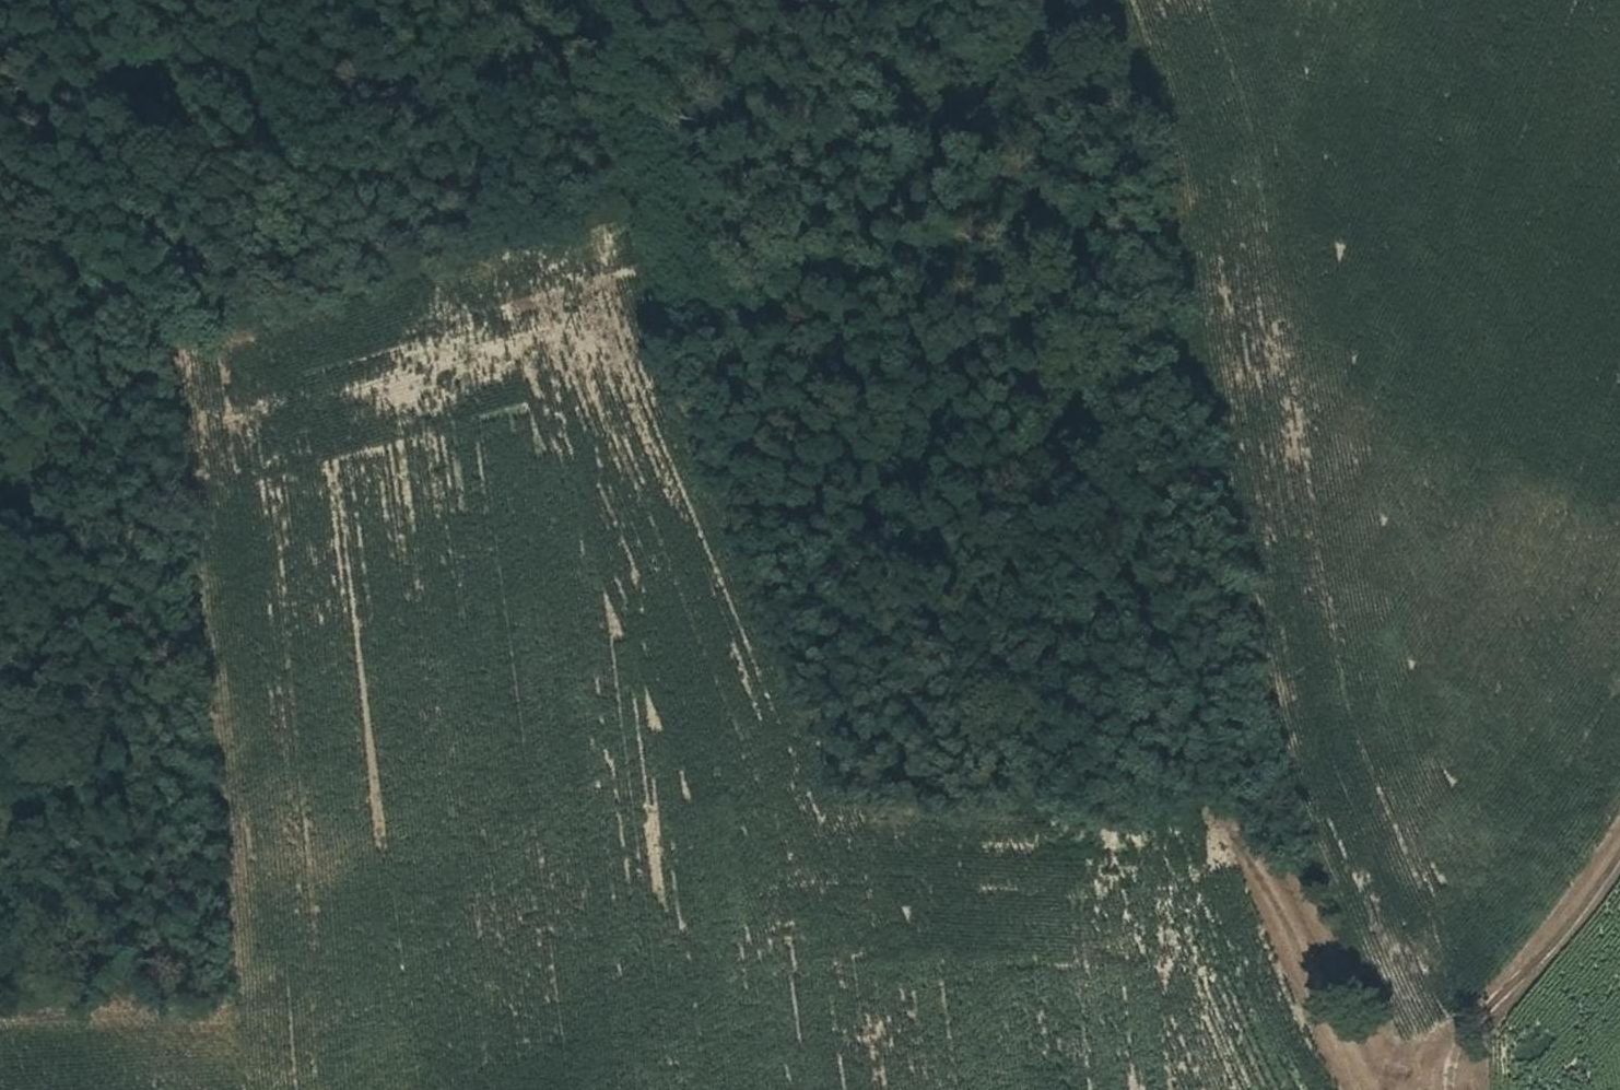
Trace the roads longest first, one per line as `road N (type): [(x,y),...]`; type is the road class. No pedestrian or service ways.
road 1 (track): [(1619,854),(1528,973),(1452,1046),(1452,1089)]

